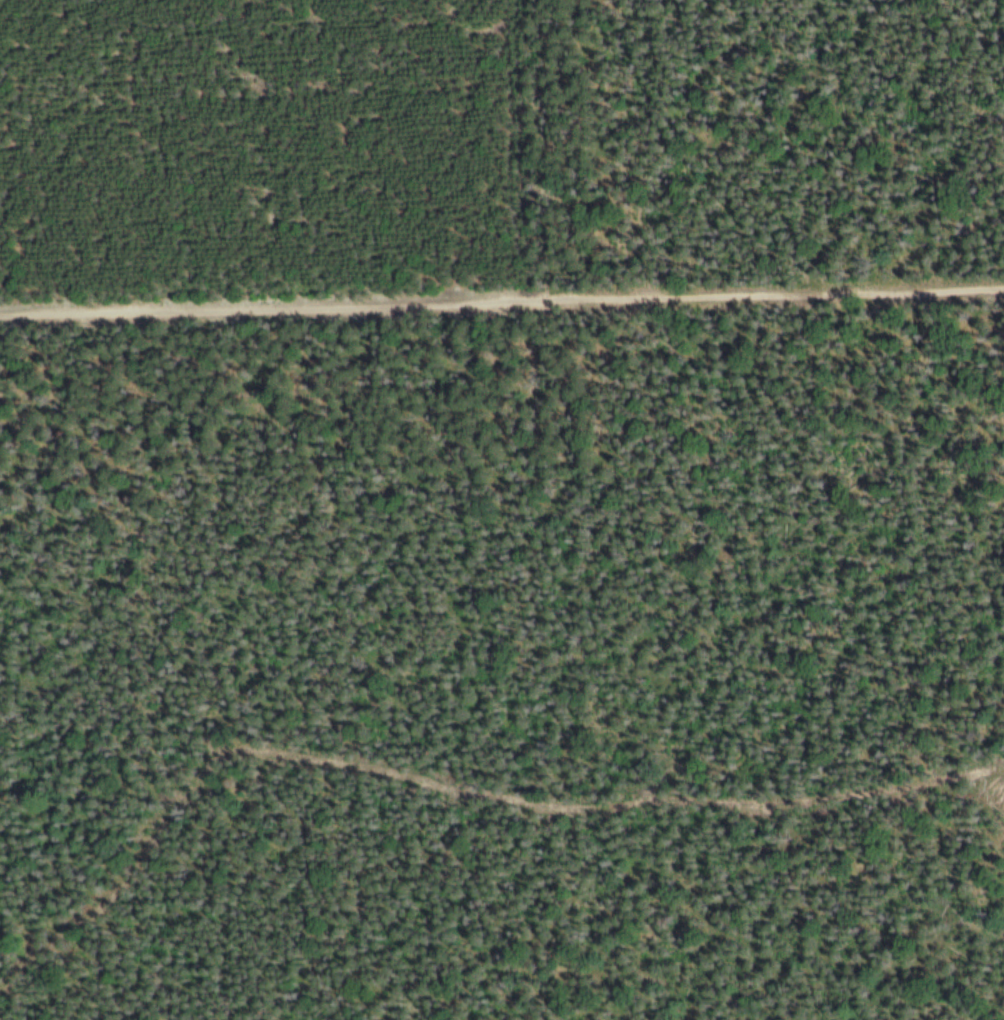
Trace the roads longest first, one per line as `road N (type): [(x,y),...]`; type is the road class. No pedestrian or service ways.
road 1 (track): [(1003,283),(0,320)]

